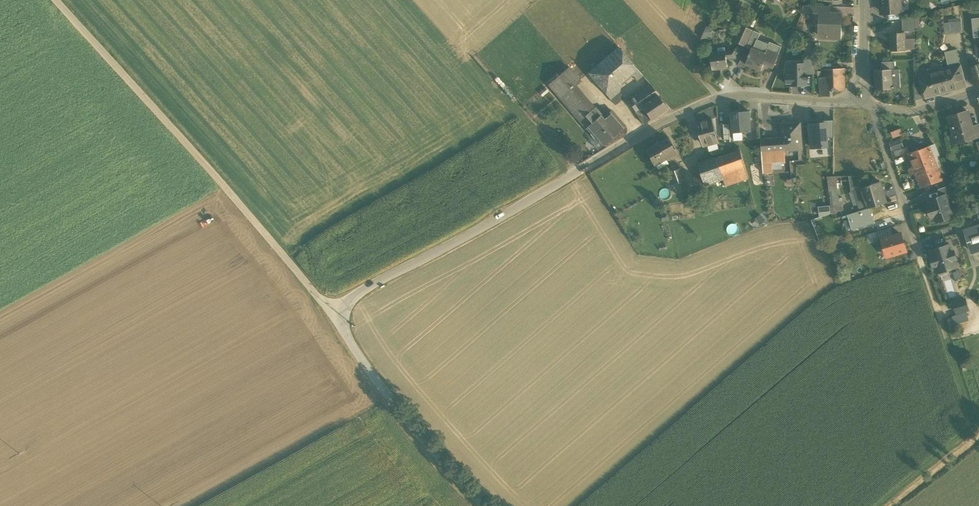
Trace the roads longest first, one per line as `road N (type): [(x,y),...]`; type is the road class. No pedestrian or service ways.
road 1 (residential): [(843,102),(729,97),(686,110),(329,312)]
road 2 (track): [(329,312),(55,0)]
road 3 (unclassified): [(479,505),(407,423),(329,312)]
road 4 (residential): [(939,321),(871,104)]
road 5 (track): [(978,432),(939,321)]

